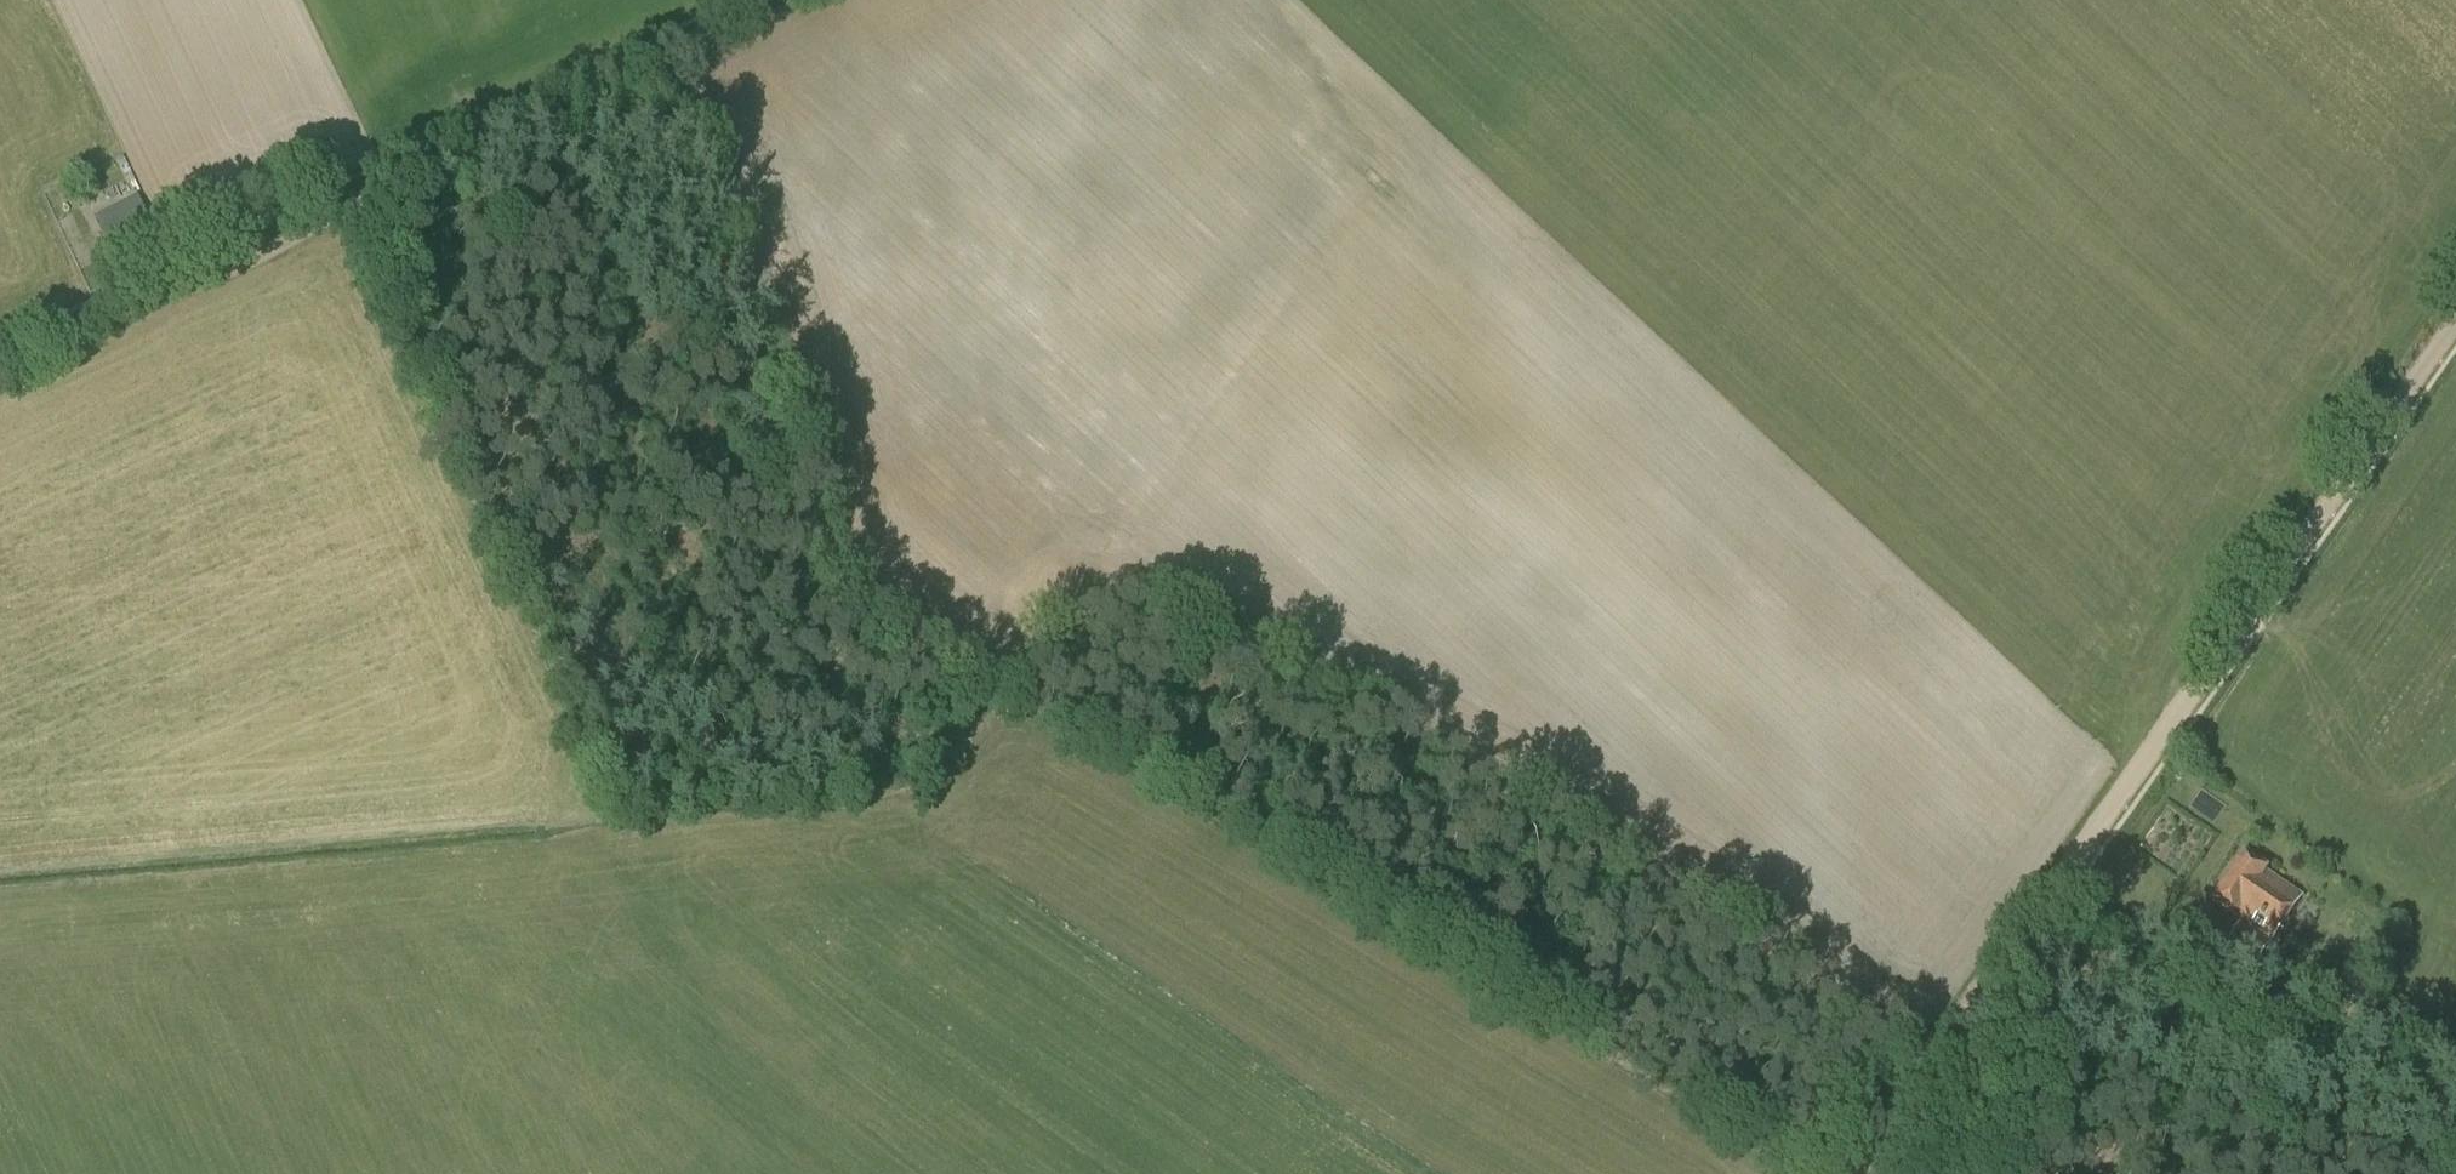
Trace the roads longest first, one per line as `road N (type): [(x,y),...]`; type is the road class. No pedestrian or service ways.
road 1 (track): [(1858,1173),(2455,334)]
road 2 (track): [(0,363),(761,0)]

